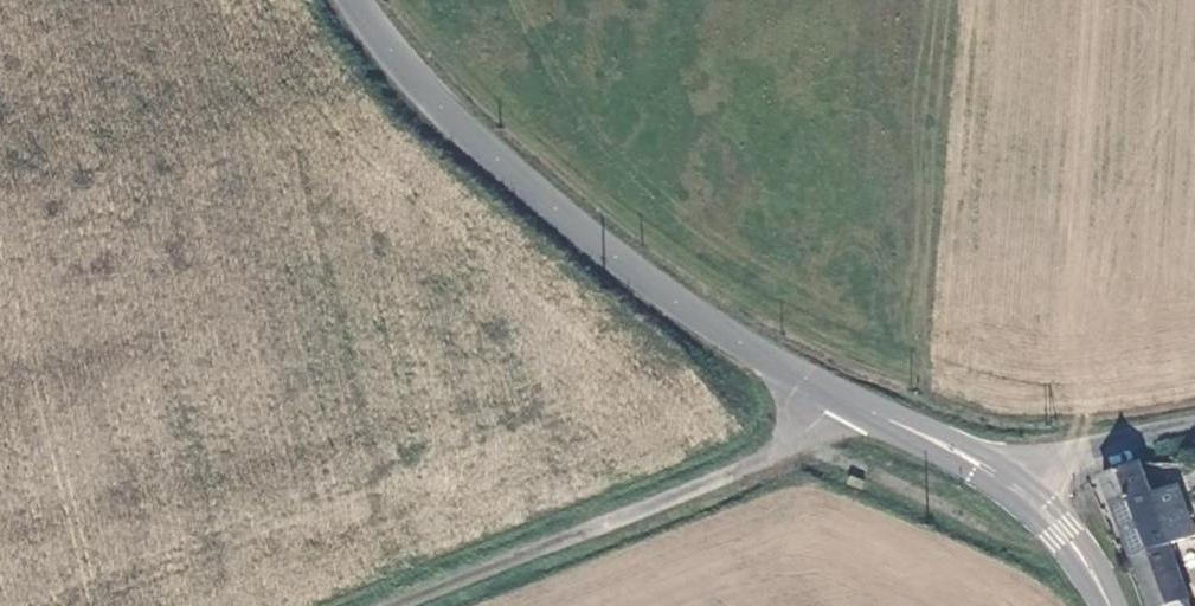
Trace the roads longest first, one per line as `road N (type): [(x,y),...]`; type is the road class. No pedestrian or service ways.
road 1 (tertiary): [(364,0),(411,70),(498,158),(691,310),(1011,479)]
road 2 (track): [(384,605),(787,447),(834,418),(848,398)]
road 3 (unclassified): [(1194,425),(1085,446),(1011,479)]
road 4 (tertiary): [(1011,479),(1062,522),(1116,605)]

